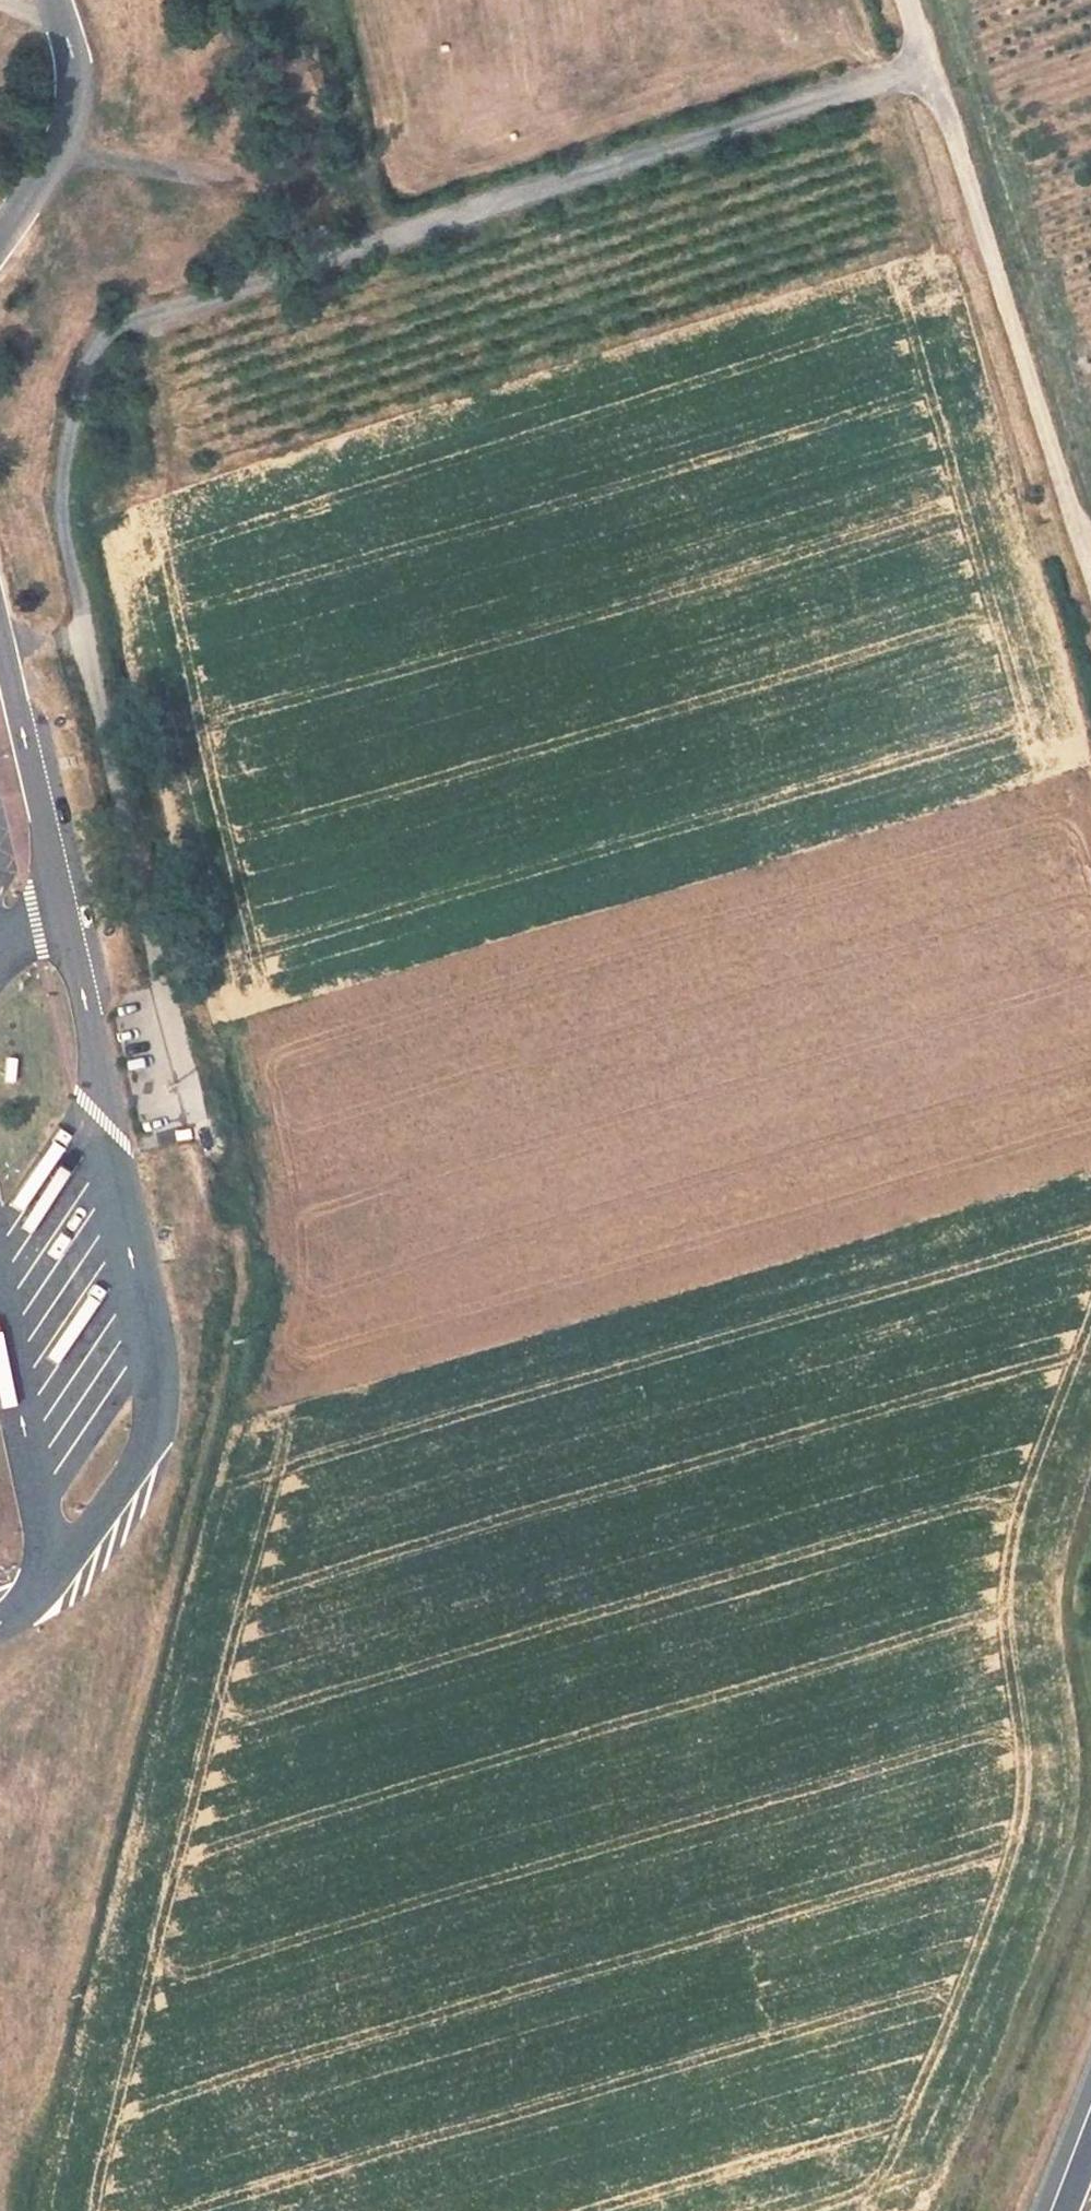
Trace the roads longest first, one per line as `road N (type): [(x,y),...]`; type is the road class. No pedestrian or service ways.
road 1 (unclassified): [(910,0),(1090,564)]

